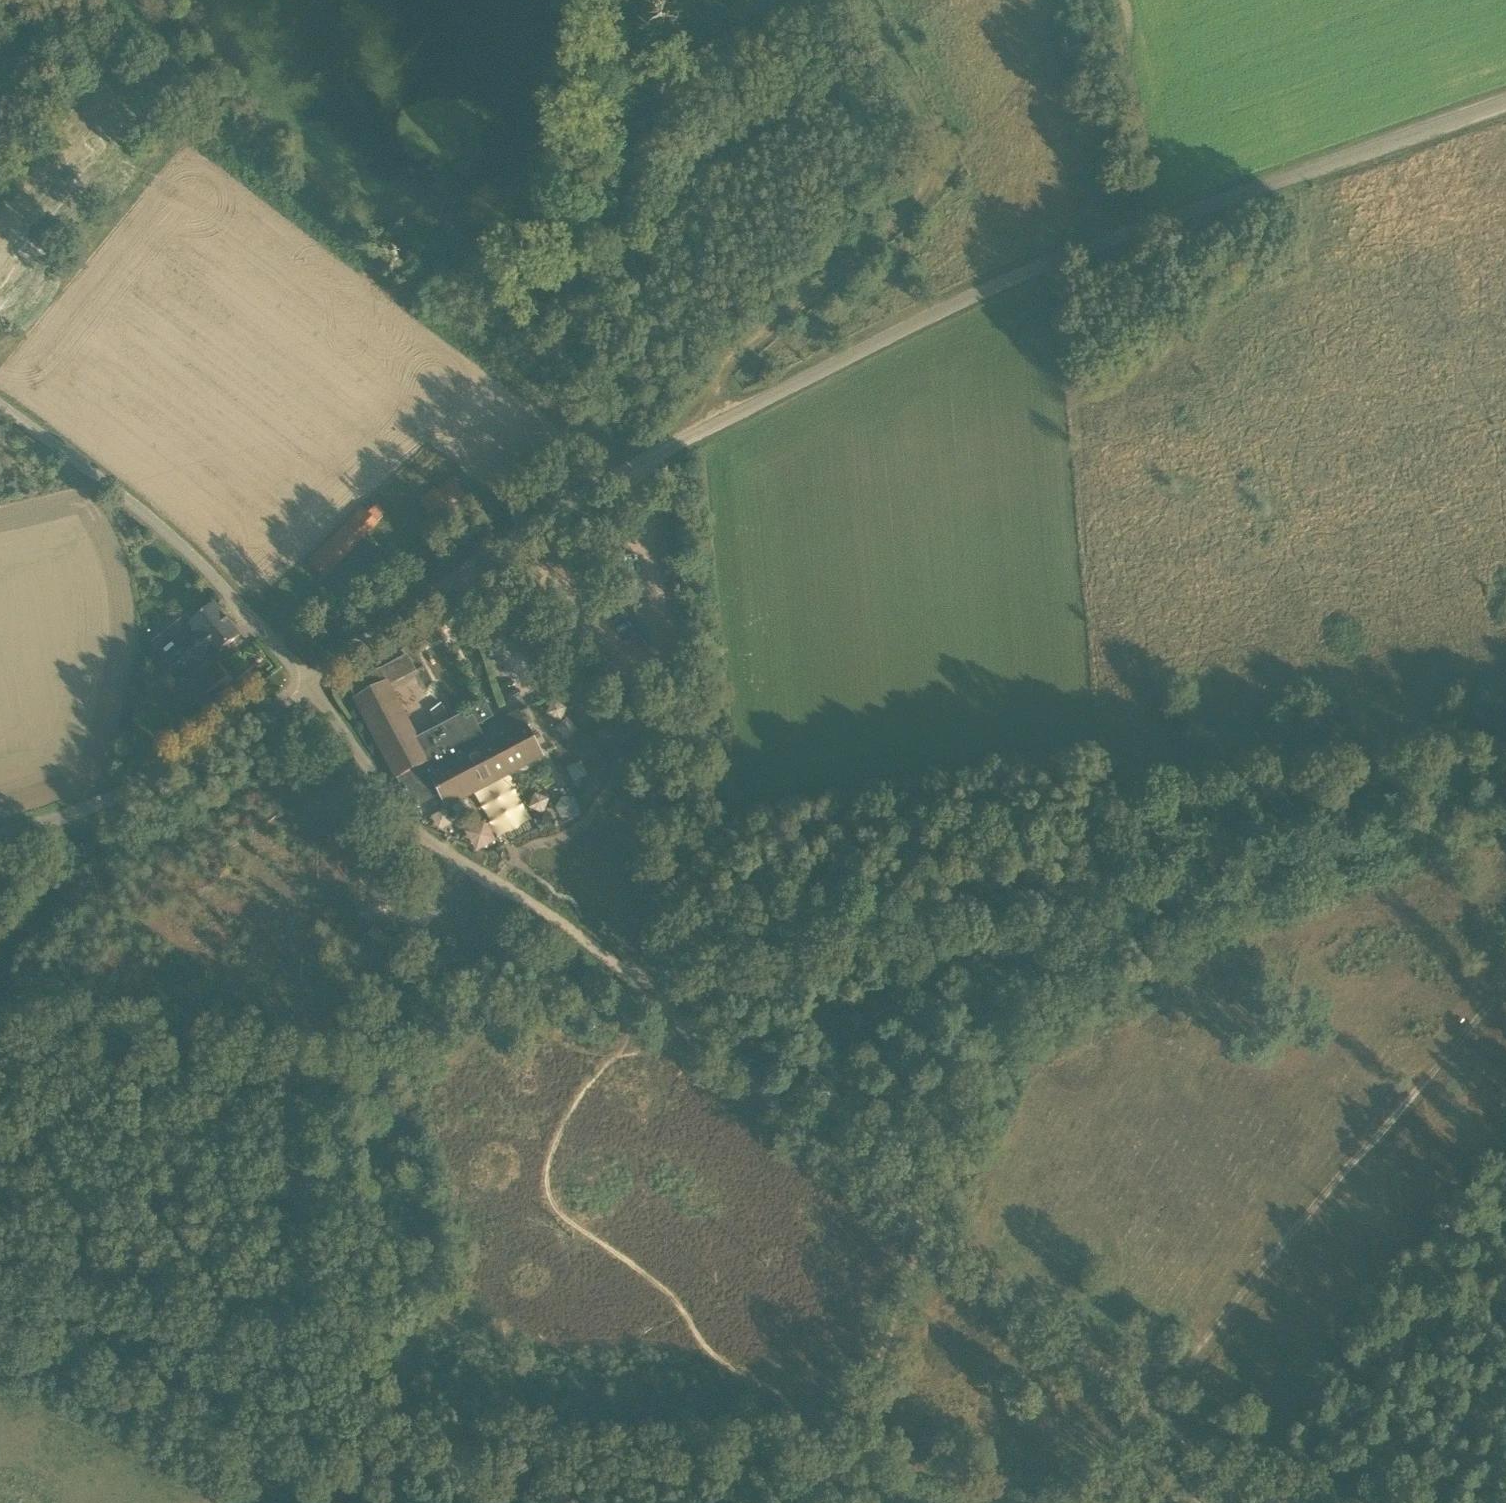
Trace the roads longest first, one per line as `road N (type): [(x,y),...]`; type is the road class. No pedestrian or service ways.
road 1 (unclassified): [(308,682),(619,472),(912,326),(1107,249),(1505,115)]
road 2 (track): [(1505,759),(1104,795),(1114,859),(1091,912),(910,946),(618,964)]
road 3 (track): [(721,420),(734,364),(956,172),(852,0)]
road 4 (unclassified): [(308,682),(188,552),(0,405)]
road 5 (unclassified): [(0,834),(63,816),(177,767),(308,682)]
road 6 (track): [(305,1475),(201,1434),(0,1325)]
road 7 (unclassified): [(506,888),(403,809),(308,682)]
road 8 (track): [(618,964),(506,888)]

